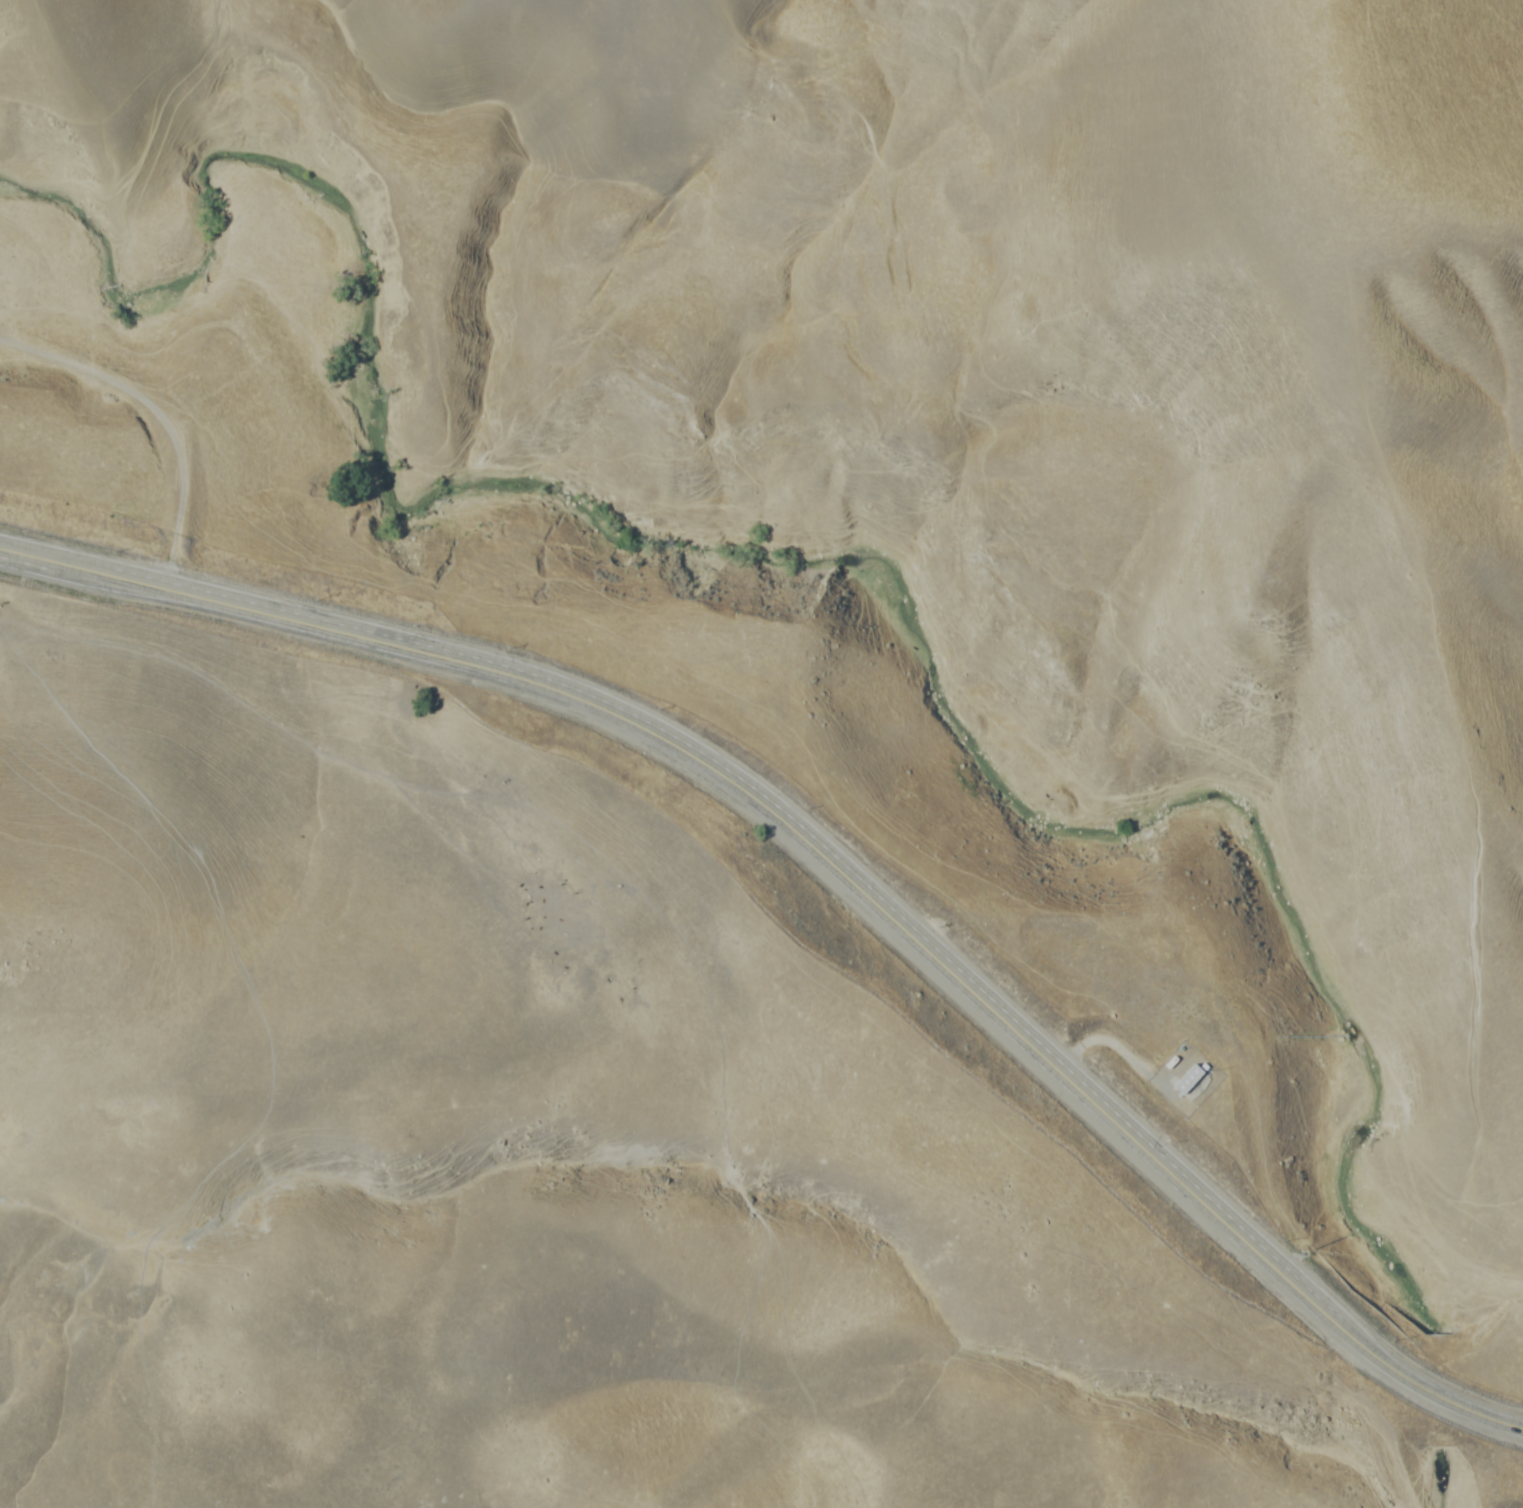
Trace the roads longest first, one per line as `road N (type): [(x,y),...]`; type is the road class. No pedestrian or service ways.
road 1 (tertiary): [(1522,1407),(1438,1374),(1371,1332),(810,823),(703,741),(521,657),(0,527)]
road 2 (track): [(0,339),(120,384),(167,425),(185,476),(170,569)]

